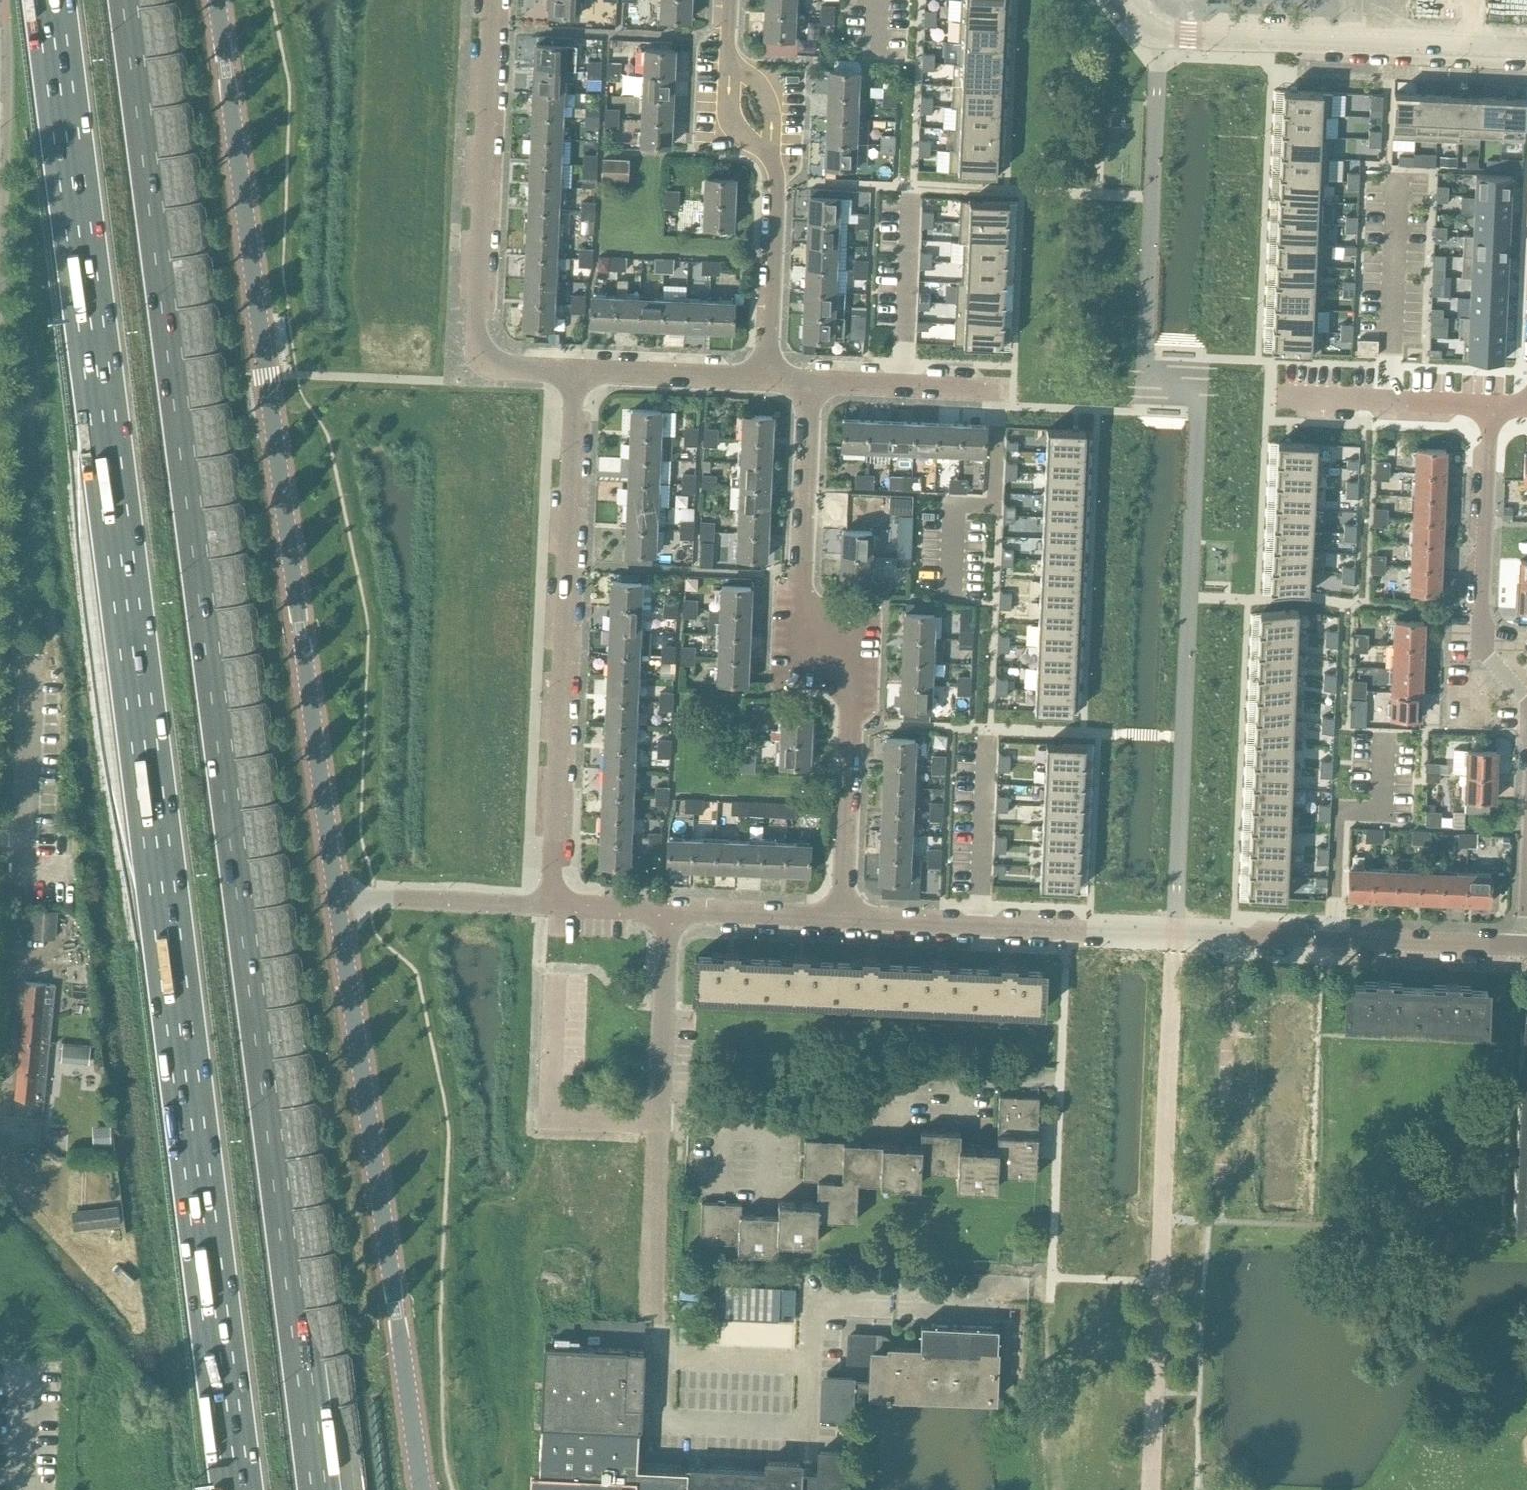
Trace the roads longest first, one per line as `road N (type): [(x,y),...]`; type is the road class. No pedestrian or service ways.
road 1 (motorway): [(56,0),(242,1489)]
road 2 (motorway): [(318,1489),(135,0)]
road 3 (tertiary): [(336,897),(217,0)]
road 4 (residential): [(839,919),(1526,951)]
road 5 (tertiary): [(423,1489),(336,897)]
road 6 (residential): [(839,919),(850,724),(846,690),(814,629),(801,582),(809,382)]
road 7 (residential): [(557,908),(580,374)]
road 8 (residential): [(580,374),(480,367),(490,0)]
road 9 (tertiary): [(1526,46),(1160,32),(1126,0)]
road 10 (residential): [(768,381),(778,180),(728,58),(728,0)]
road 11 (residential): [(1526,697),(1480,639),(1491,407)]
road 12 (residential): [(557,908),(839,919)]
road 13 (residential): [(1491,407),(1268,398)]
road 14 (residential): [(336,897),(557,908)]
road 15 (residential): [(809,382),(1012,390)]
road 16 (residential): [(580,374),(768,381)]

